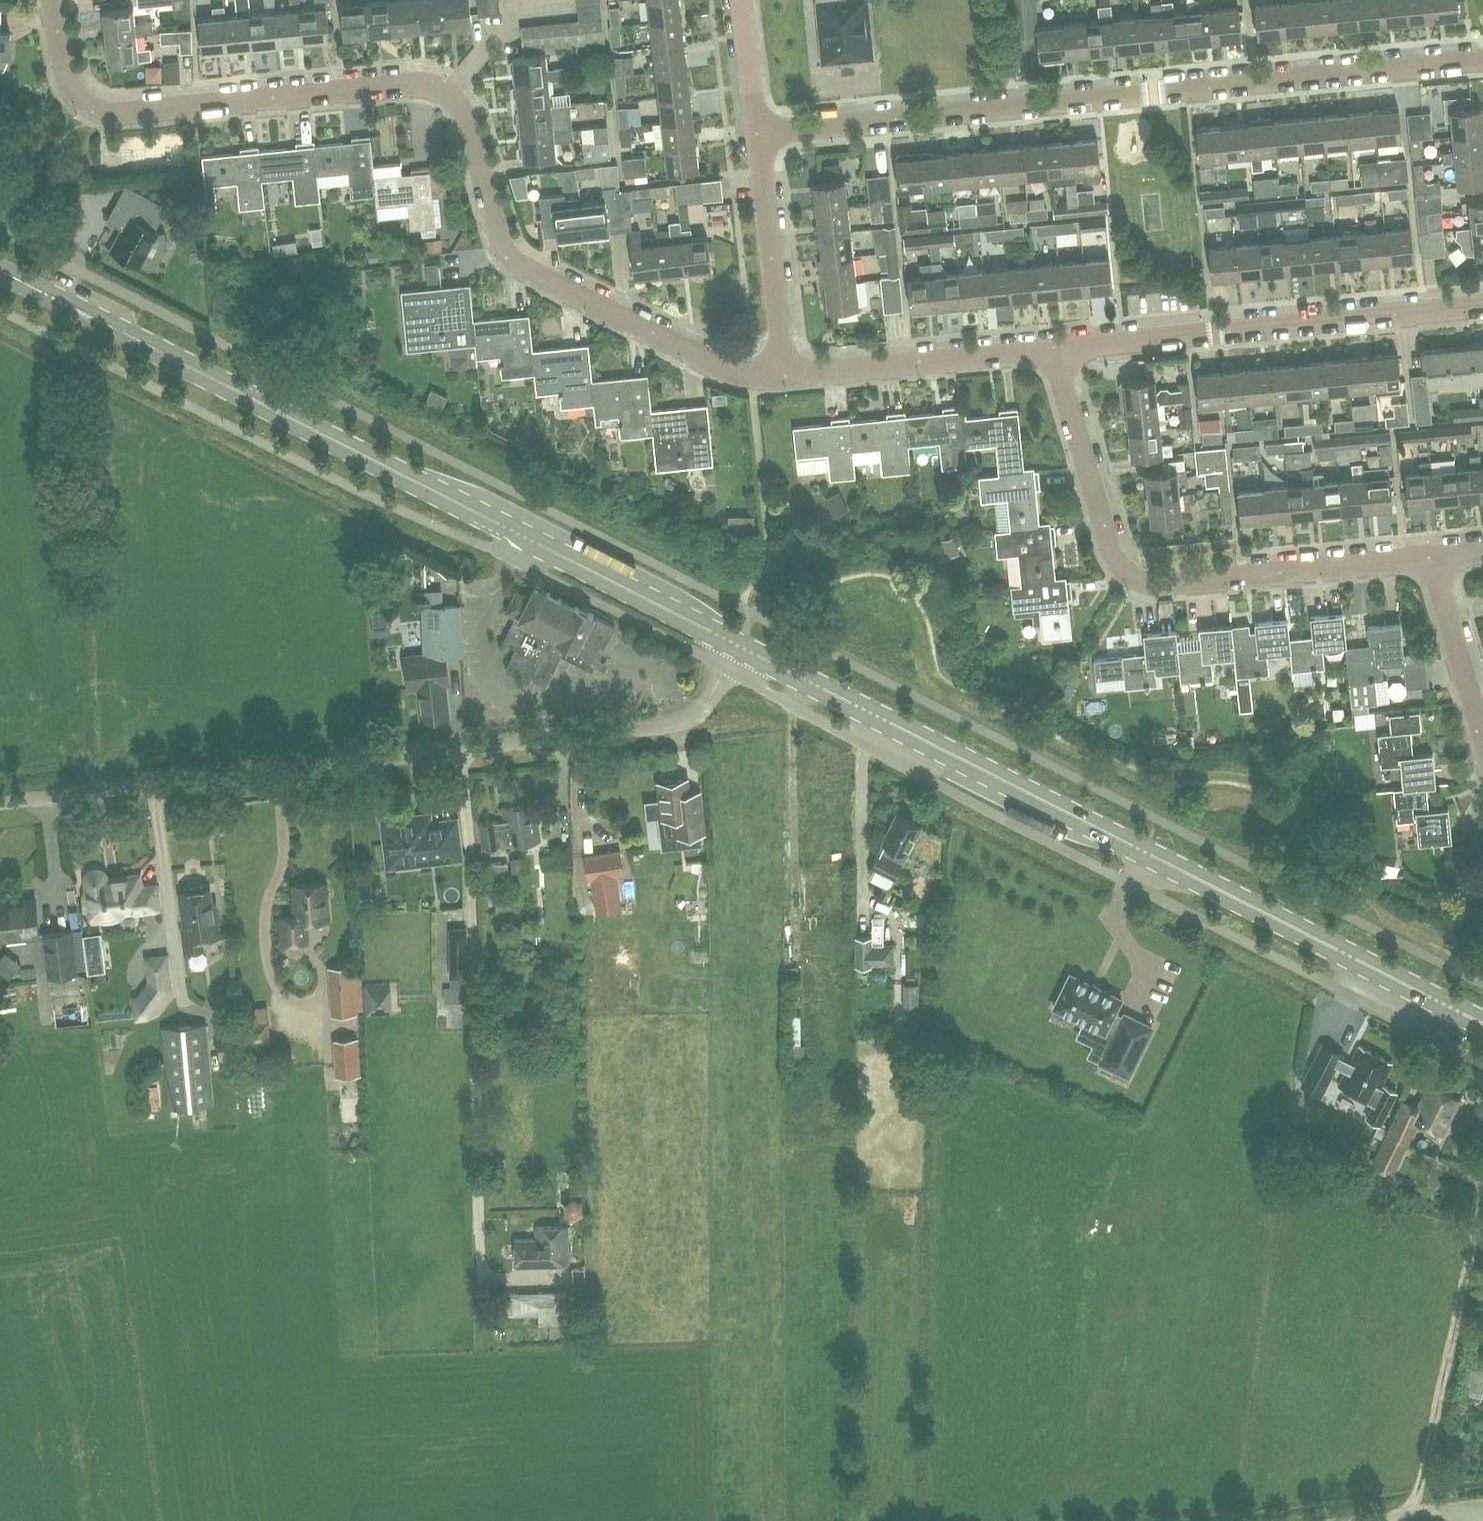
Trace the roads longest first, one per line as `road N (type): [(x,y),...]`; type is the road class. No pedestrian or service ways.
road 1 (residential): [(784,377),(726,371),(518,263),(503,248),(465,116),(447,91),(406,84),(110,115),(69,87),(51,0)]
road 2 (secondary): [(1482,1024),(739,647)]
road 3 (unclassified): [(0,803),(672,724),(705,707),(739,647)]
road 4 (residential): [(1482,60),(757,133)]
road 5 (residential): [(1433,556),(1138,581),(1108,544),(1050,348)]
road 6 (residential): [(1482,305),(1050,348)]
road 7 (secondary): [(267,407),(0,270)]
road 8 (track): [(805,681),(792,706),(799,967)]
road 9 (secondary): [(739,647),(491,521)]
road 10 (residential): [(1050,348),(784,377)]
road 11 (secondary): [(267,407),(491,521)]
road 12 (residential): [(784,377),(757,133)]
road 13 (residential): [(1482,740),(1433,556)]
road 14 (residential): [(757,133),(742,0)]

